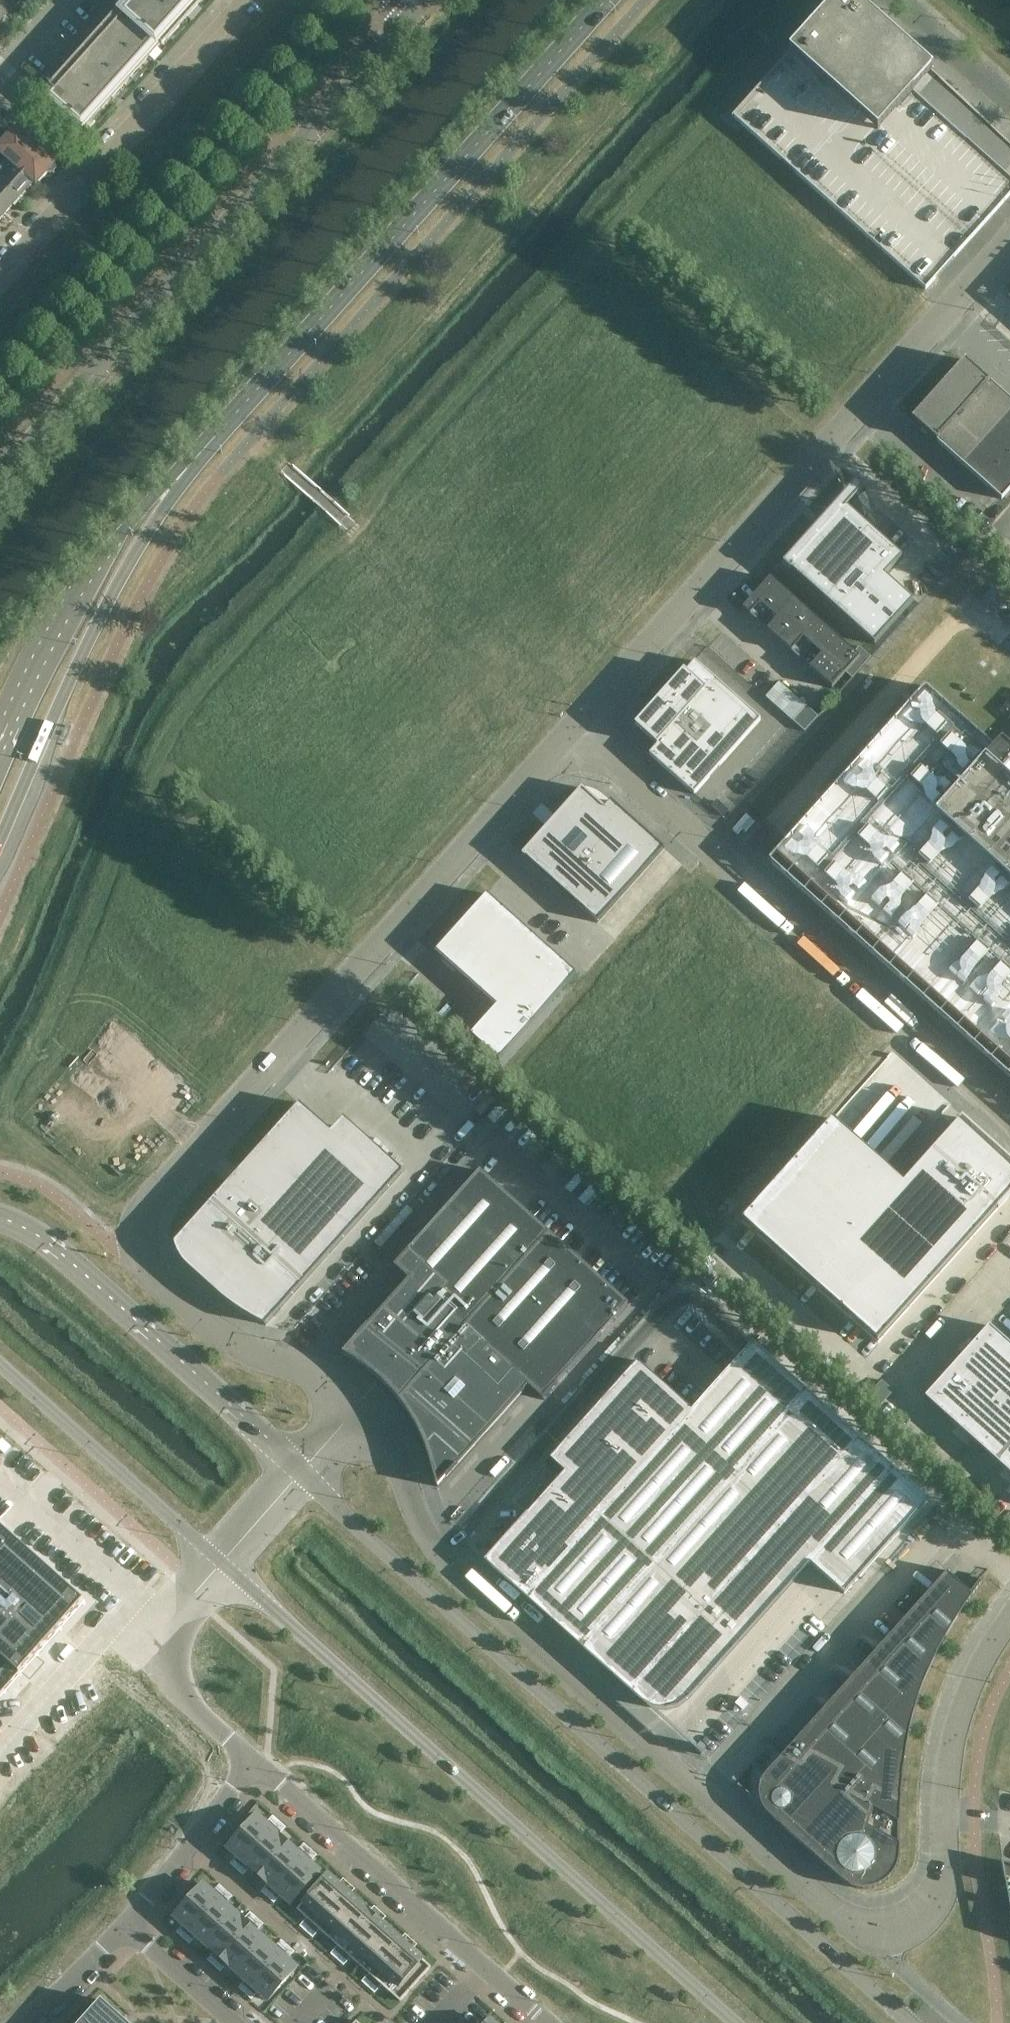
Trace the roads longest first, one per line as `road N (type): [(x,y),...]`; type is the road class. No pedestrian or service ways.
road 1 (unclassified): [(358,1407),(396,1450),(426,1530),(467,1581),(845,1922),(885,1932),(930,1904),(943,1871),(946,1782),(961,1718),(1009,1626)]
road 2 (unclassified): [(581,728),(153,1196),(139,1244),(160,1286),(225,1336),(325,1382),(358,1407)]
road 3 (tertiary): [(908,2022),(302,1472)]
road 4 (tertiary): [(221,1562),(738,2022)]
road 5 (unclassified): [(1009,249),(666,623),(581,728)]
road 6 (tertiary): [(182,473),(606,0)]
road 7 (unclassified): [(0,474),(409,13)]
road 8 (unclassified): [(1009,1114),(581,728)]
road 9 (tertiary): [(0,839),(96,627),(182,473)]
road 10 (tertiary): [(302,1472),(64,1249),(0,1215)]
road 11 (residential): [(255,1764),(552,2022)]
road 12 (residential): [(243,0),(0,274)]
road 13 (tertiary): [(182,473),(57,619),(0,744)]
road 14 (tertiary): [(0,1360),(221,1562)]
road 15 (unclassified): [(156,1620),(0,1791)]
road 16 (residential): [(255,1764),(123,1928)]
road 17 (residential): [(156,1620),(169,1667),(198,1710),(255,1764)]
road 18 (residential): [(238,2022),(123,1928)]
road 19 (residential): [(123,1928),(16,2022)]
road 20 (unclassified): [(302,1472),(221,1562)]

